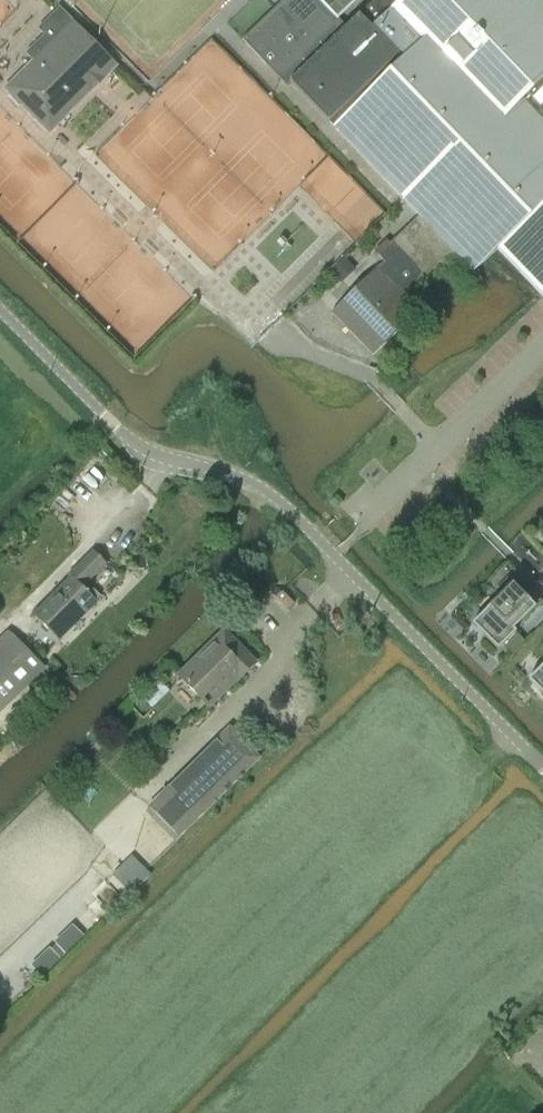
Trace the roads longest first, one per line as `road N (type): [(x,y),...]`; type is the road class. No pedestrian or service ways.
road 1 (unclassified): [(542,768),(279,500),(129,439),(0,311)]
road 2 (unclassified): [(364,530),(381,500),(542,346)]

